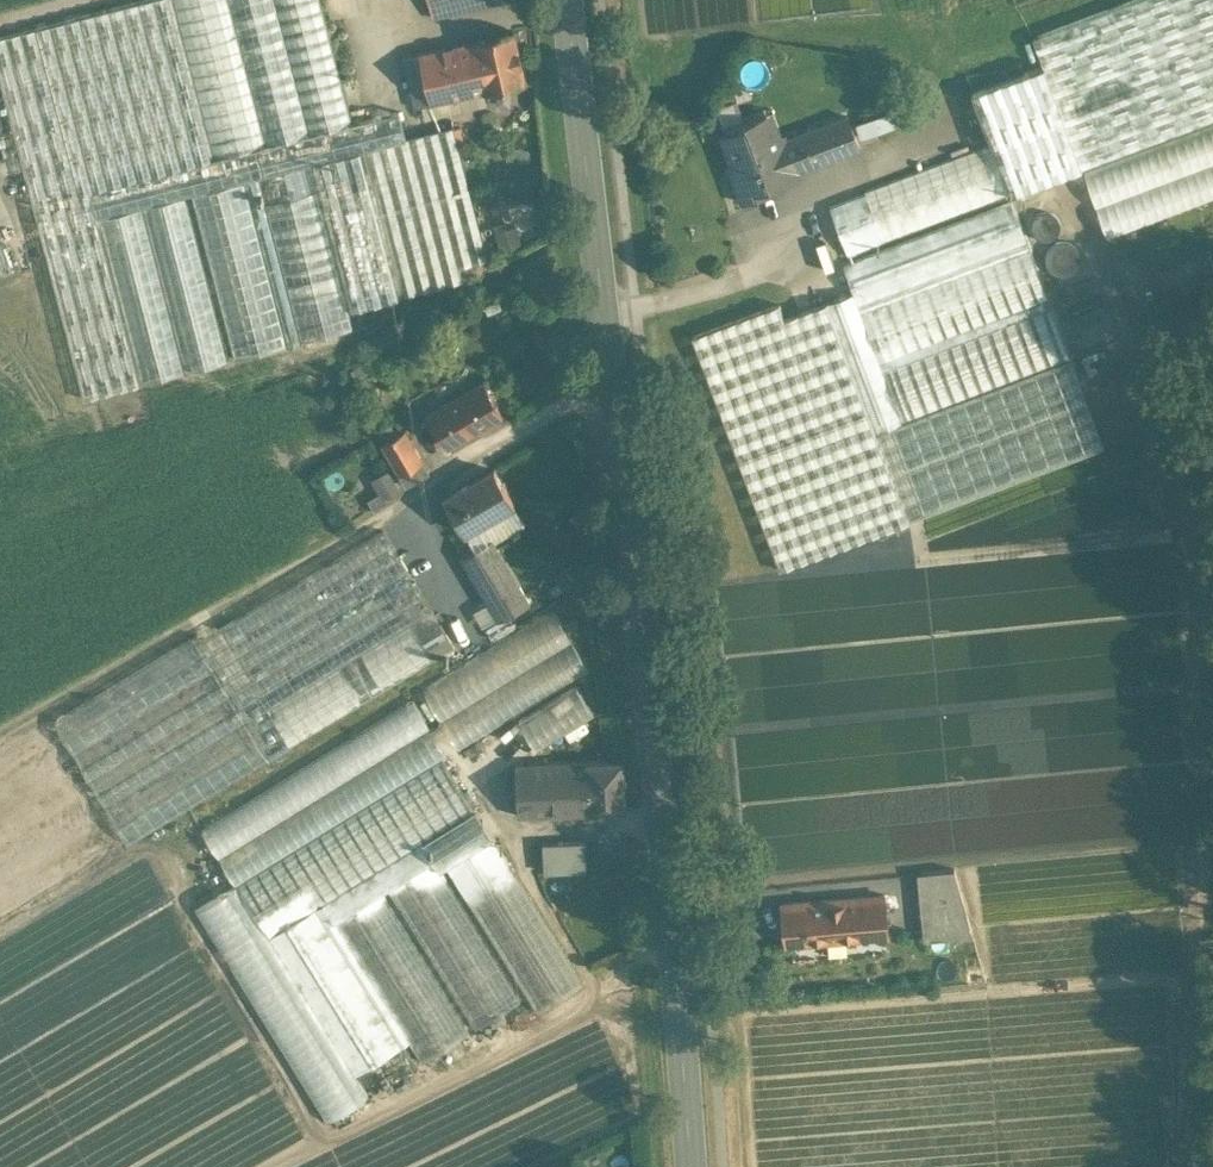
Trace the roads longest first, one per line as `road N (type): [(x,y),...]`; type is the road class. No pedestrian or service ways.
road 1 (secondary): [(566,0),(664,907),(684,1166)]

